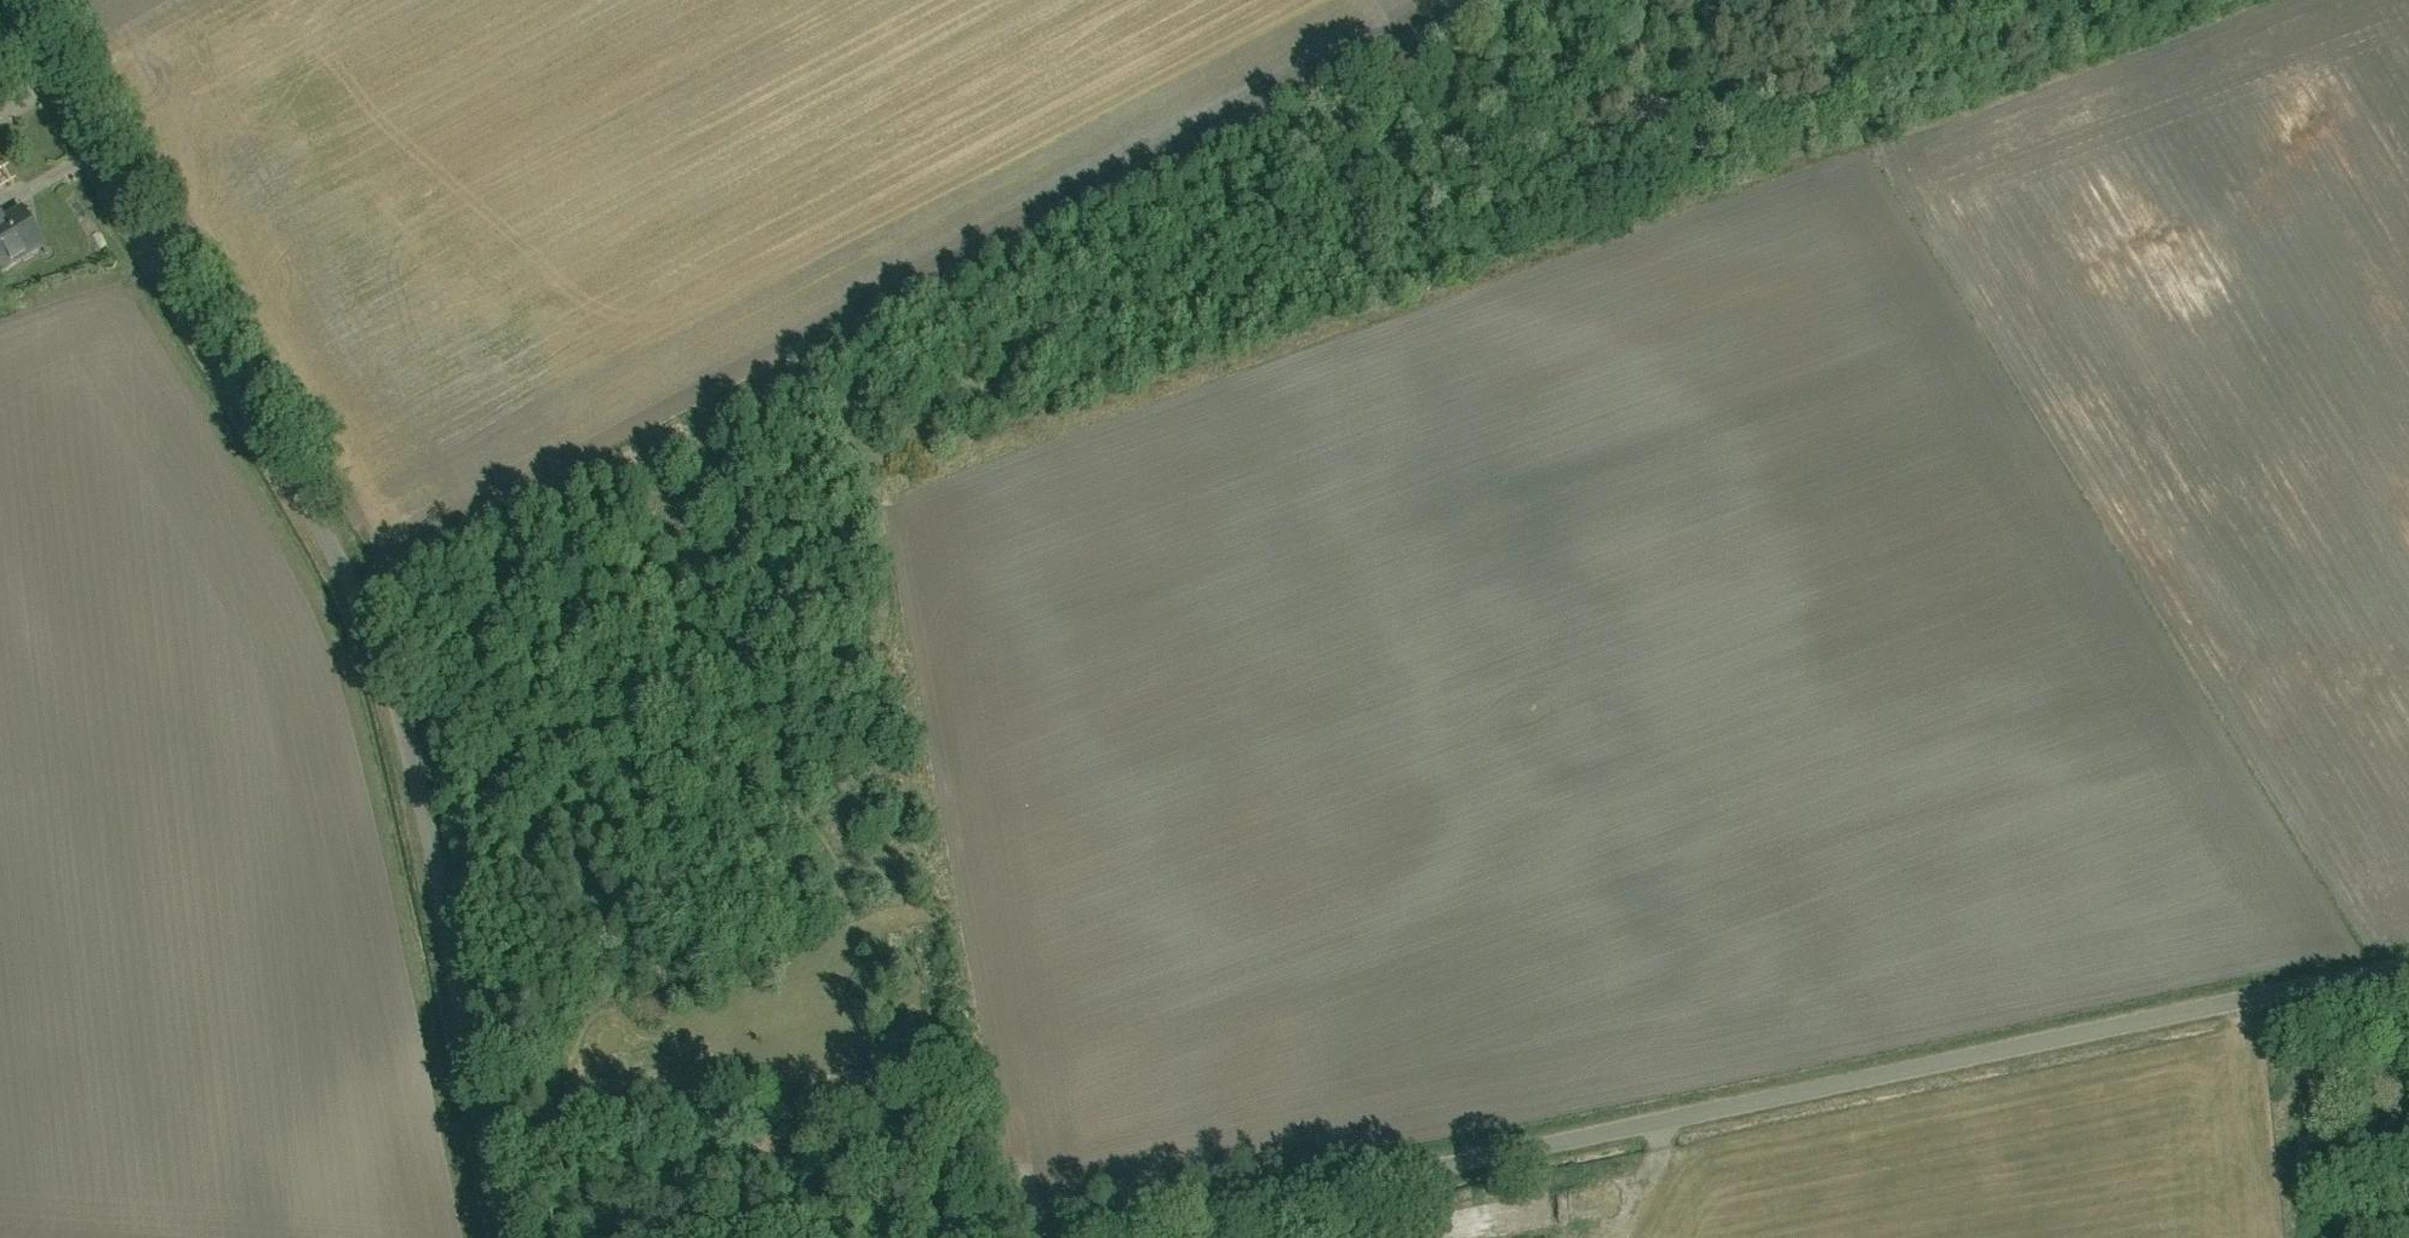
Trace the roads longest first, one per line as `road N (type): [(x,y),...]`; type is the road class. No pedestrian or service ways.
road 1 (unclassified): [(506,1237),(386,664),(317,521),(14,0)]
road 2 (unclassified): [(1100,1237),(2408,967)]

